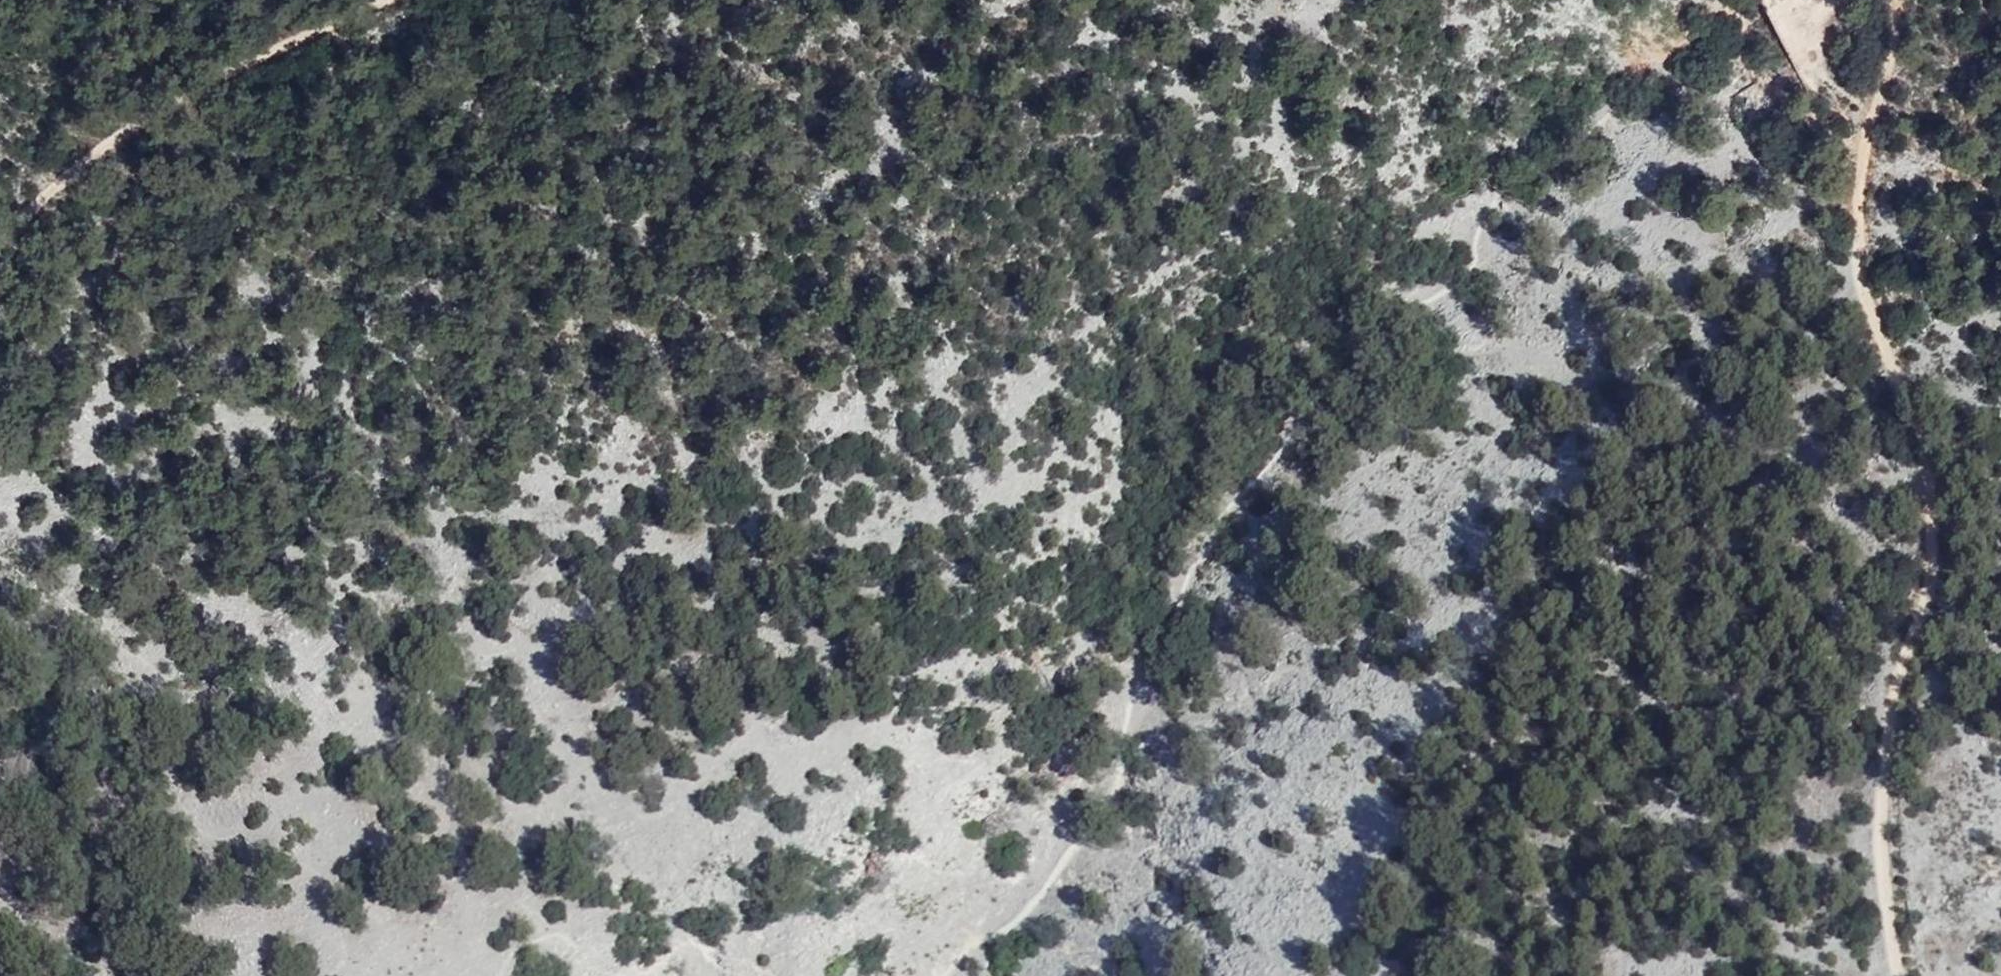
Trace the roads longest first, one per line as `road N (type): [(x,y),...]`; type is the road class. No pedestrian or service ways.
road 1 (track): [(1901,975),(1884,794),(1936,571),(1937,492),(1929,443),(1867,283),(1866,178),(1897,0)]
road 2 (track): [(390,0),(187,92),(58,183),(0,243)]

